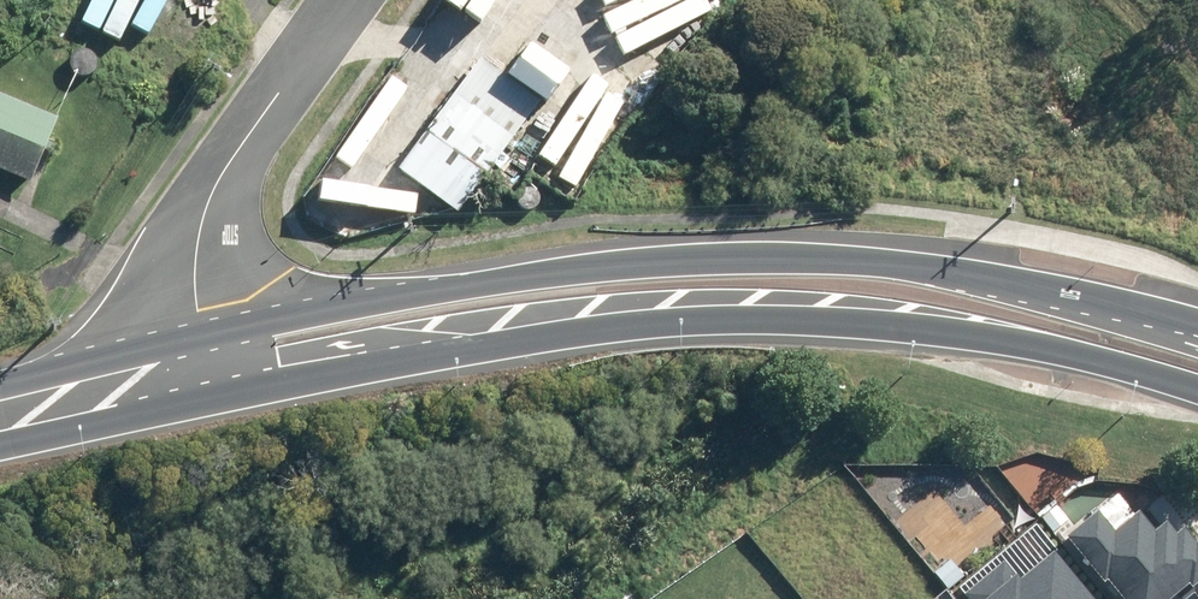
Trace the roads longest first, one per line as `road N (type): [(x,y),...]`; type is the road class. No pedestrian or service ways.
road 1 (primary): [(212,366),(274,322),(480,285),(801,257),(977,276),(1197,327)]
road 2 (primary): [(1197,388),(918,328),(810,321),(665,322),(282,375),(212,366)]
road 3 (unclassified): [(212,366),(196,281),(214,189),(344,0)]
road 4 (primary): [(212,366),(0,409)]

